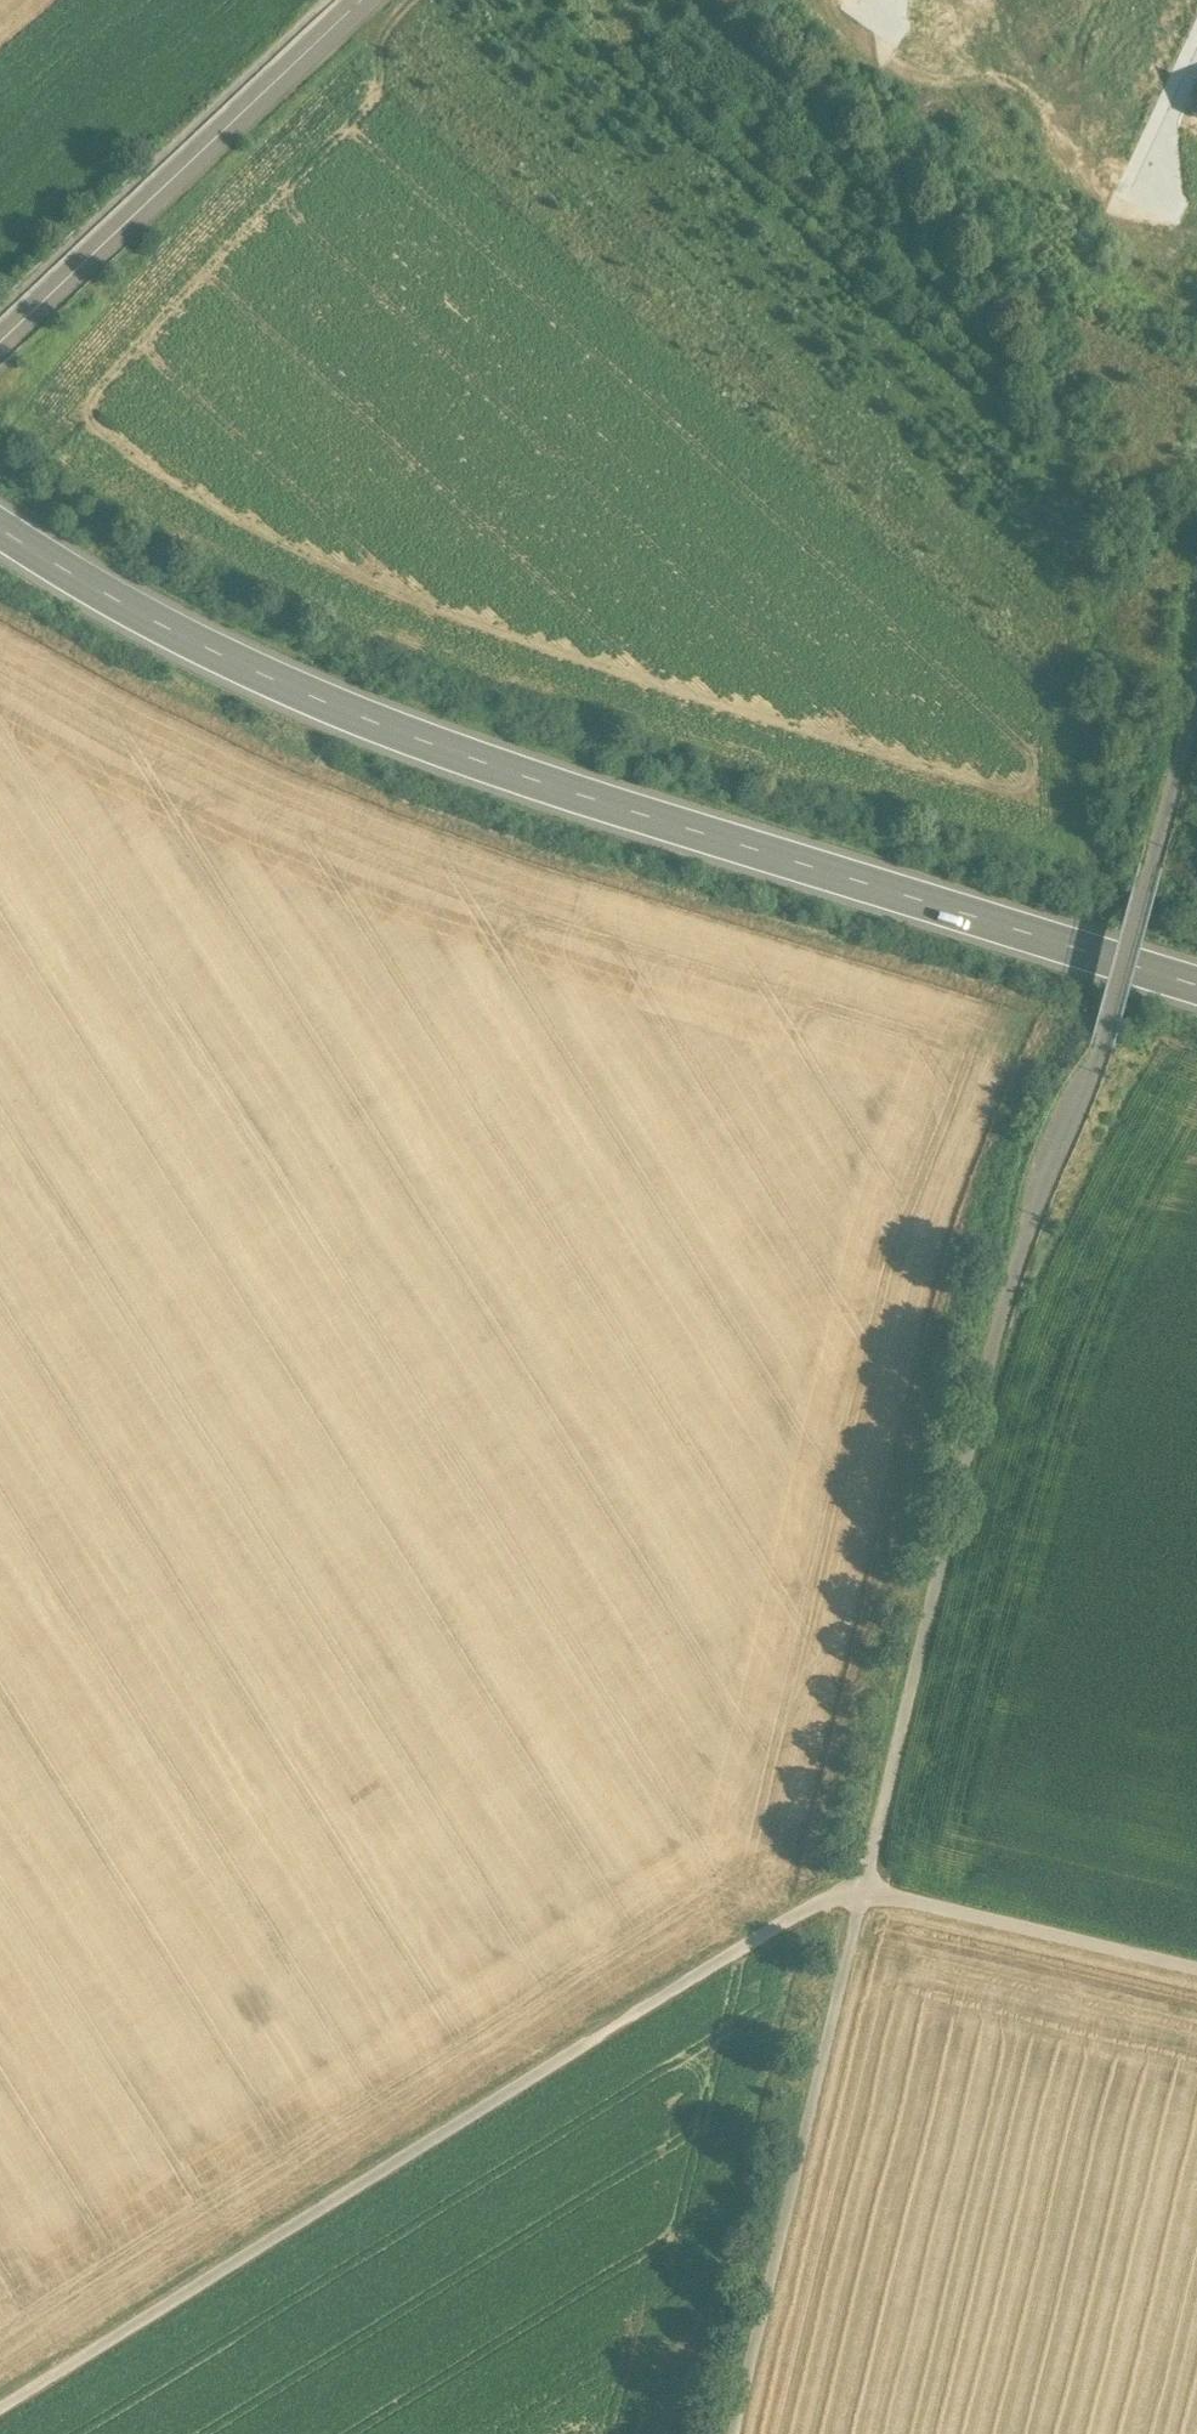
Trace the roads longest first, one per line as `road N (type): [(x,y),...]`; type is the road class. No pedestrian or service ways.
road 1 (track): [(733,2433),(1001,1315),(1026,1225),(1099,1049),(1196,696)]
road 2 (track): [(0,2409),(822,1906),(862,1896),(908,1904),(1196,1972)]
road 3 (primary): [(0,529),(226,661),(397,735),(1196,989)]
road 4 (unclassified): [(365,0),(0,352)]
road 5 (residential): [(1196,44),(1165,112),(1151,177)]

